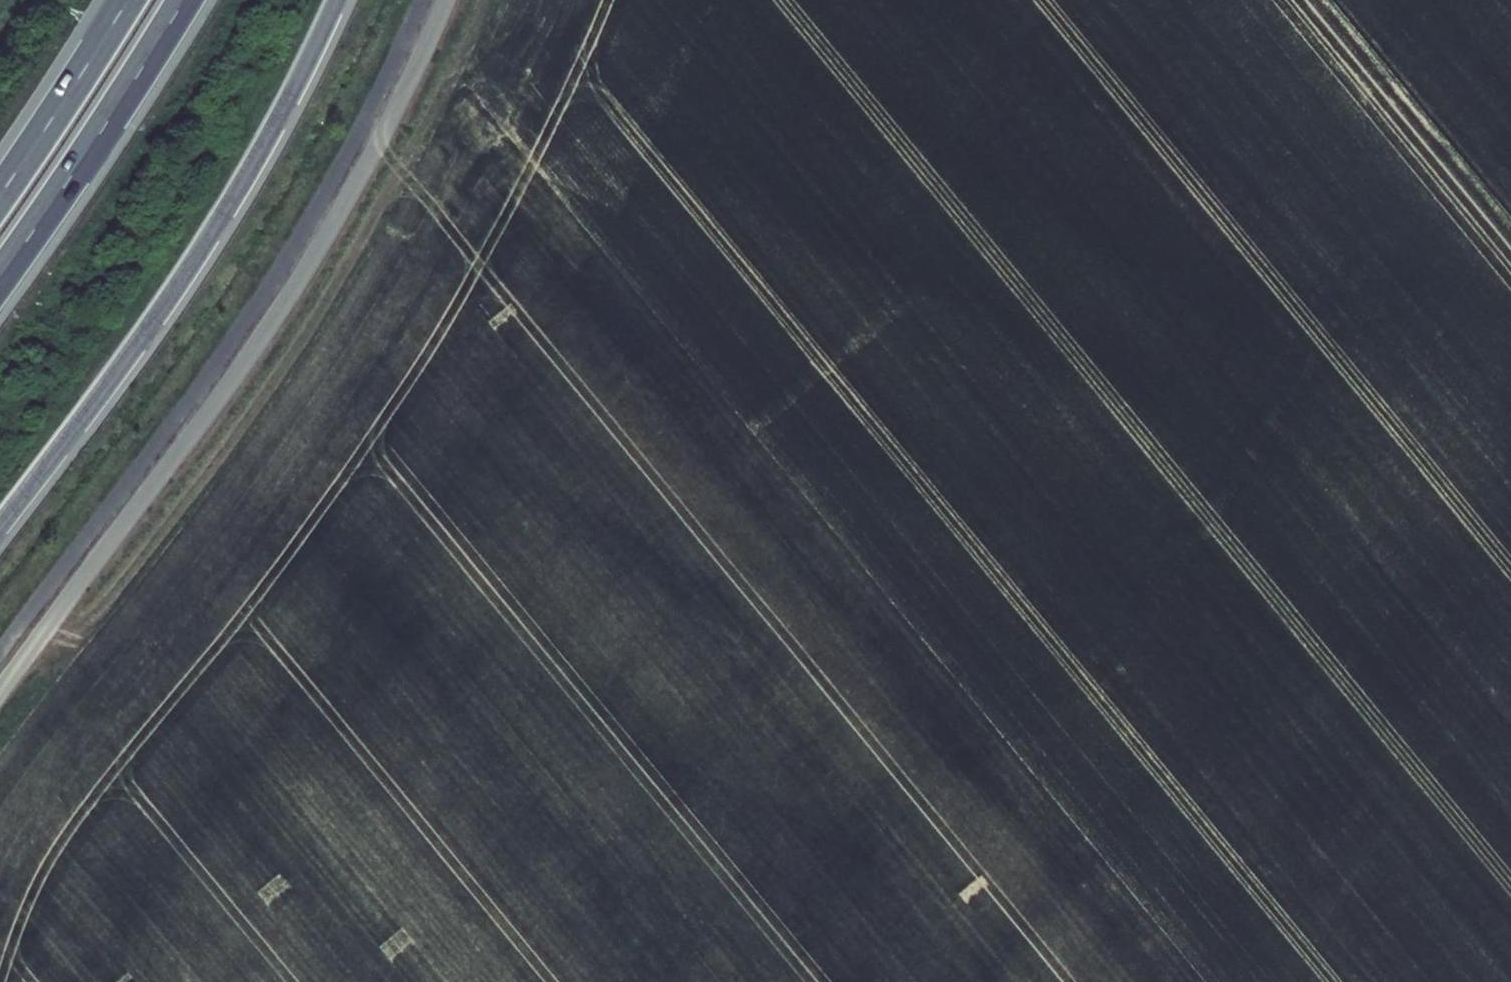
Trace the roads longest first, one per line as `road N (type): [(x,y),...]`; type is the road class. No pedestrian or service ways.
road 1 (trunk): [(0,529),(211,239),(339,0)]
road 2 (trunk): [(0,279),(185,0)]
road 3 (trunk): [(128,0),(0,195)]

